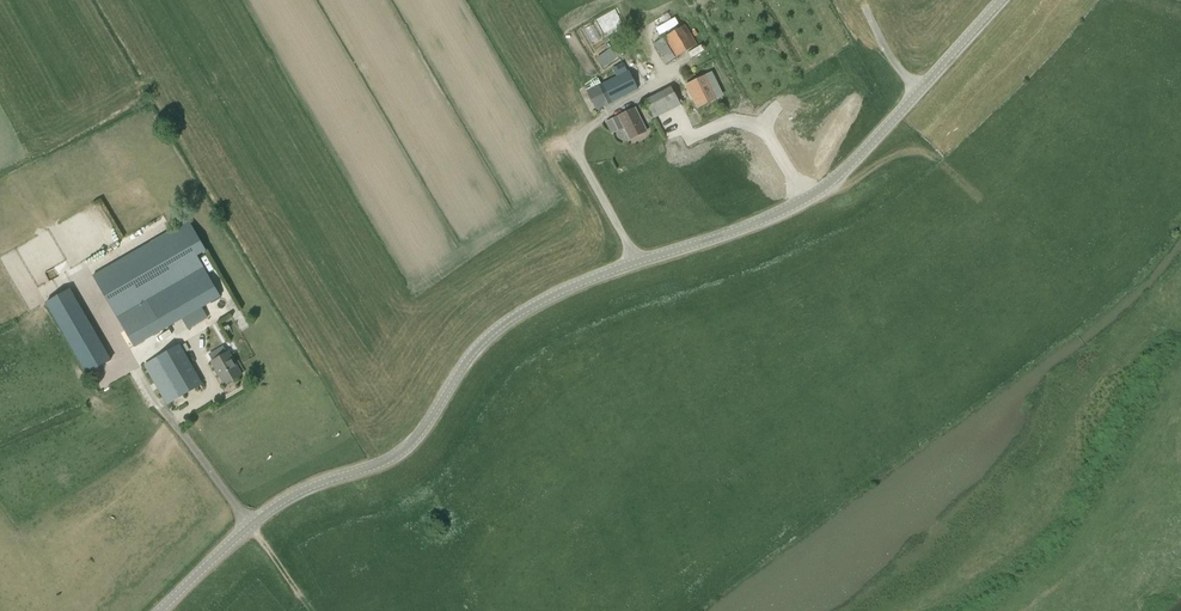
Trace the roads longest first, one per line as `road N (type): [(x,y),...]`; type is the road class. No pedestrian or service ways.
road 1 (tertiary): [(158,610),(261,513),(301,490),(396,458),(467,359),(516,312),(551,291),(779,214),(827,186),(999,0)]

